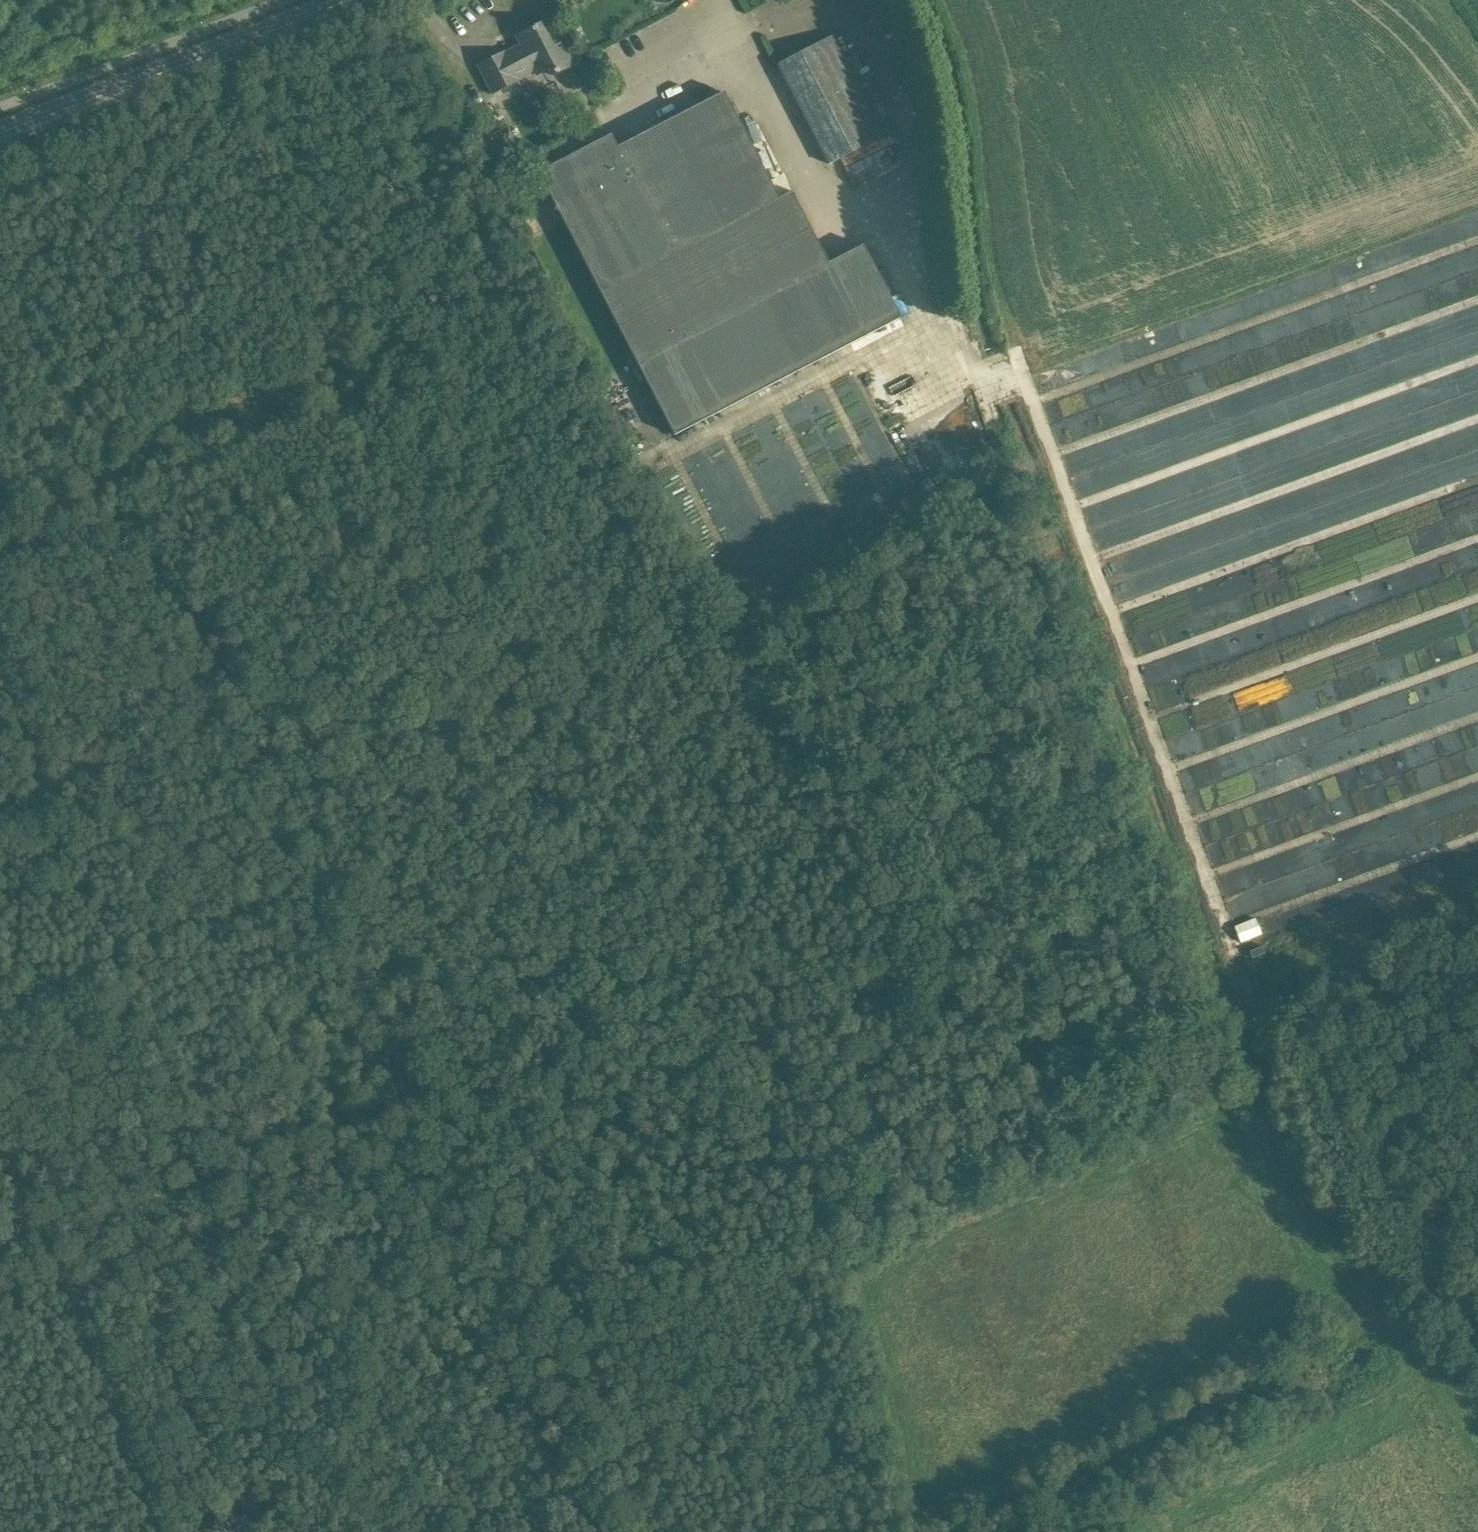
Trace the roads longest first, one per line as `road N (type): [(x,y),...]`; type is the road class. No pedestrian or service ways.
road 1 (track): [(0,215),(543,1268),(623,1531)]
road 2 (track): [(1388,1307),(940,1531)]
road 3 (tertiary): [(0,130),(336,0)]

